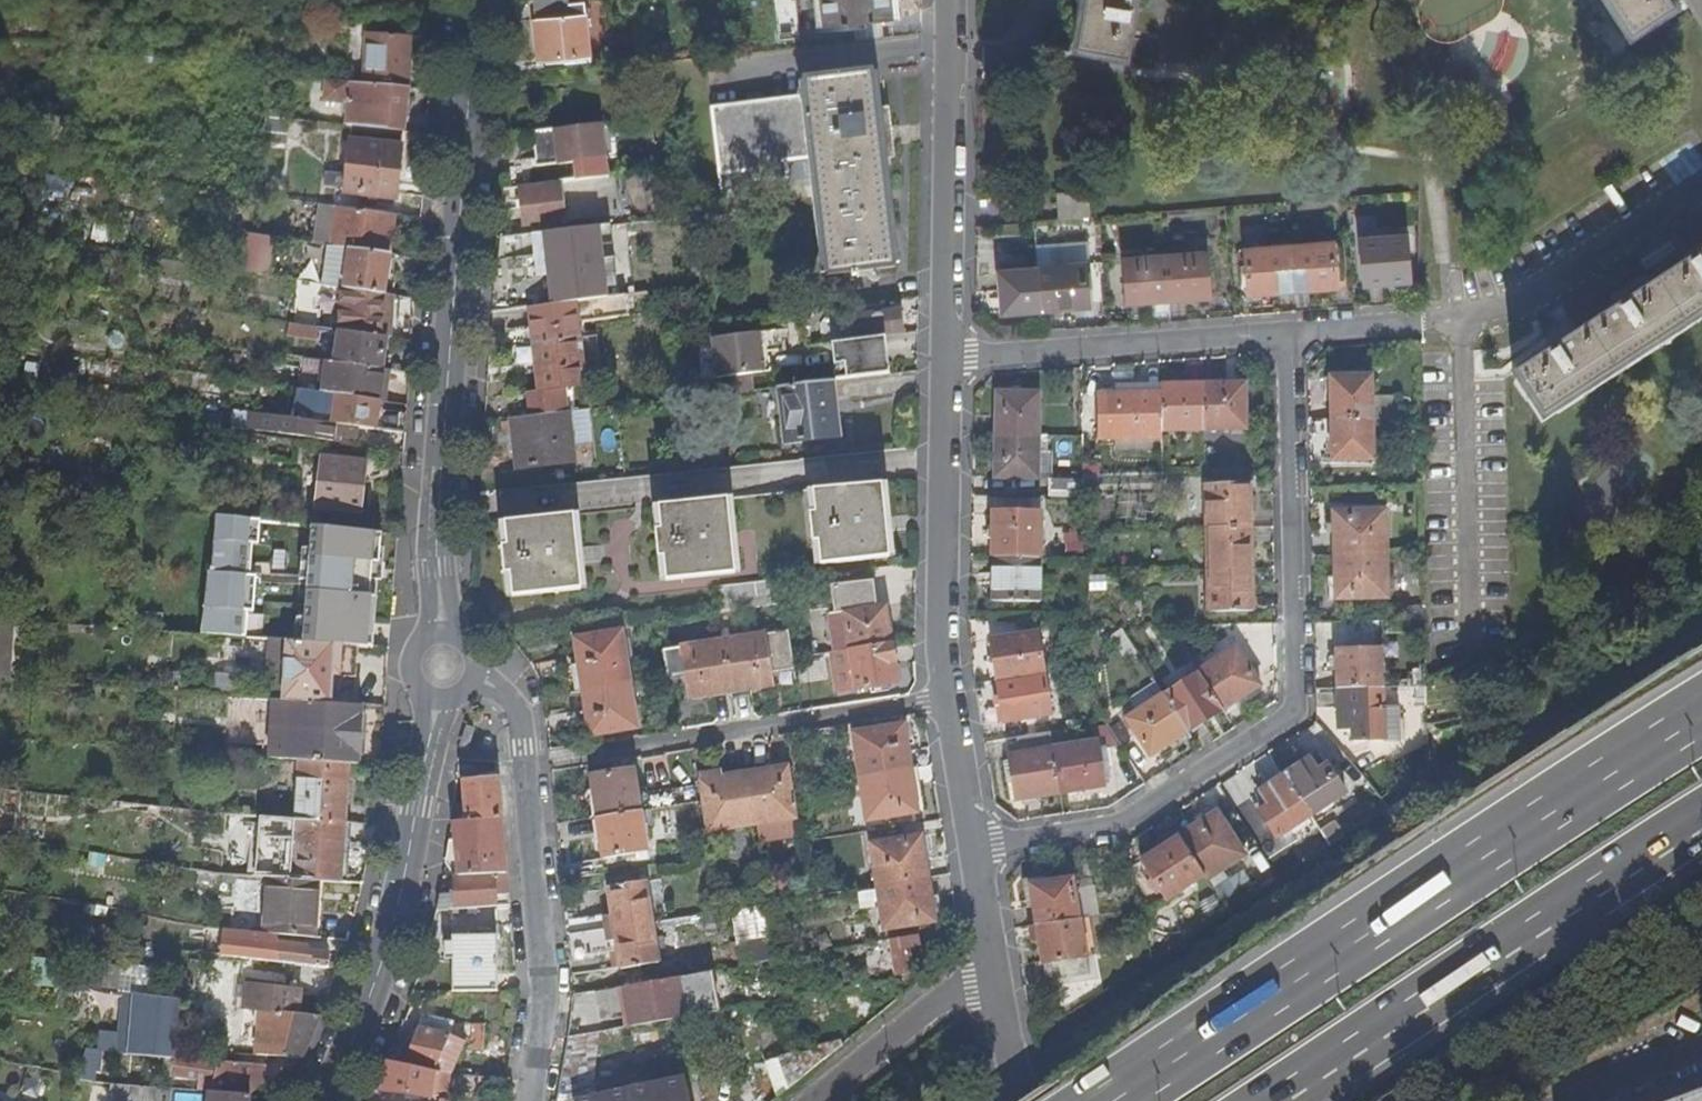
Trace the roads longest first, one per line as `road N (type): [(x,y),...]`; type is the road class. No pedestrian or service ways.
road 1 (residential): [(967,852),(1119,821),(1280,719),(1292,661),(1282,337)]
road 2 (motorway): [(1701,721),(1124,1100)]
road 3 (unclassified): [(437,669),(429,497),(467,0)]
road 4 (motorway): [(1274,1100),(1701,823)]
road 5 (residential): [(967,852),(936,701),(932,634),(941,355)]
road 6 (residential): [(437,669),(491,690),(509,713),(536,977),(524,1100)]
road 7 (residential): [(1282,337),(1462,324),(1495,312),(1701,176)]
road 8 (unclassified): [(317,1100),(370,971),(437,669)]
road 9 (residential): [(941,355),(1282,337)]
road 10 (residential): [(941,355),(942,76)]
road 11 (residential): [(807,1100),(949,992),(984,985)]
road 12 (residential): [(1570,1100),(1701,1051)]
road 13 (residential): [(1043,0),(1021,37),(992,64),(942,76)]
road 14 (residential): [(984,985),(967,852)]
road 15 (residential): [(1017,1100),(984,985)]

